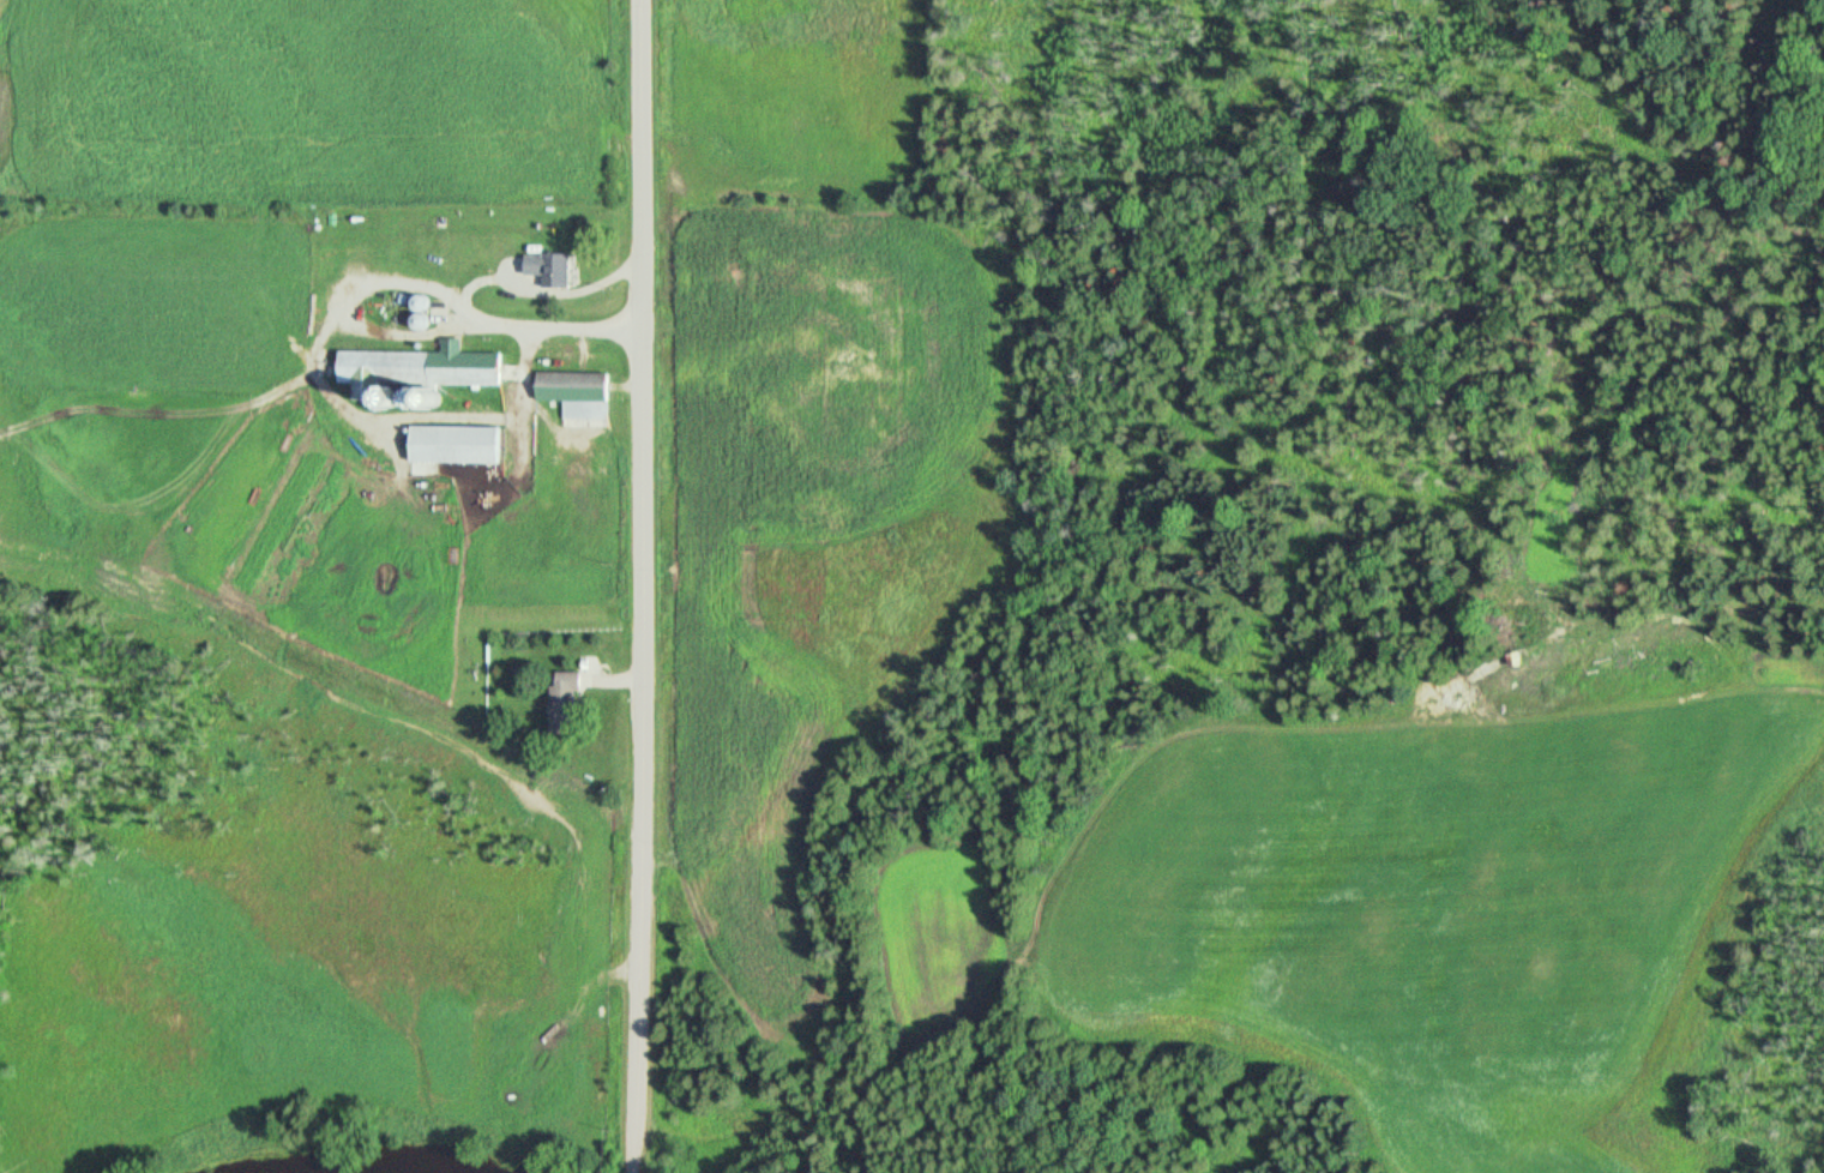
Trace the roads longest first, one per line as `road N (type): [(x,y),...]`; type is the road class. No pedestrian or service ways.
road 1 (residential): [(633,1172),(643,805),(644,0)]
road 2 (track): [(1059,898),(1116,799),(1157,753),(1193,734),(1235,726),(1525,720),(1768,686),(1823,687)]

